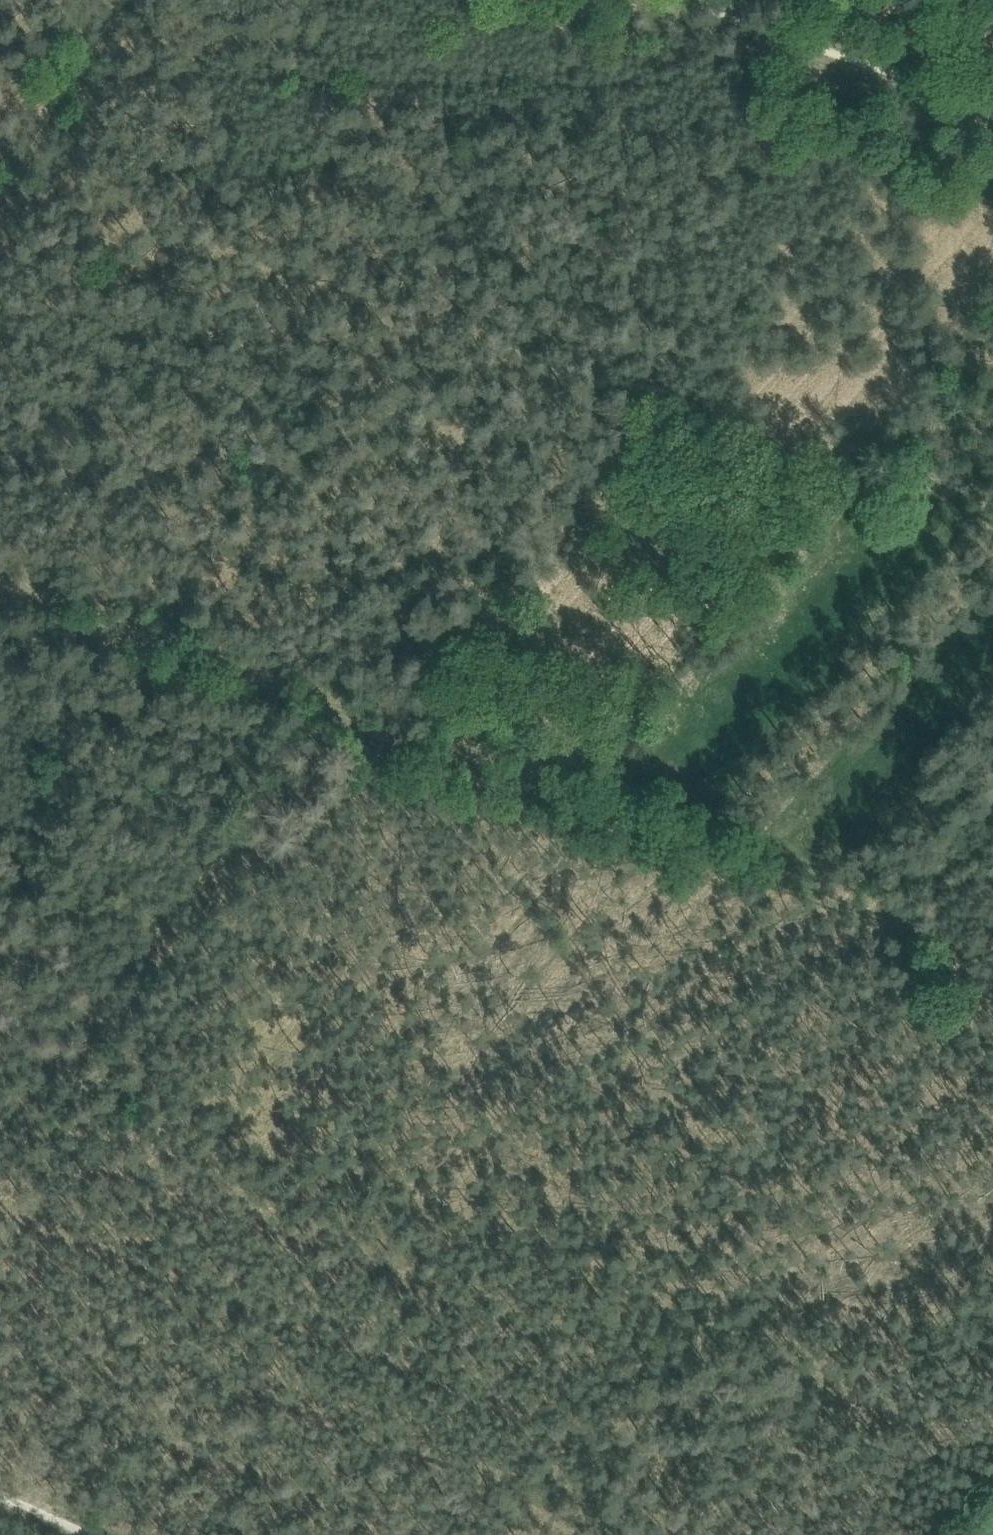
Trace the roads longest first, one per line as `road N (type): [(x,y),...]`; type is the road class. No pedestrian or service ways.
road 1 (track): [(0,589),(992,981)]
road 2 (track): [(644,0),(992,116)]
road 3 (track): [(140,0),(0,211)]

